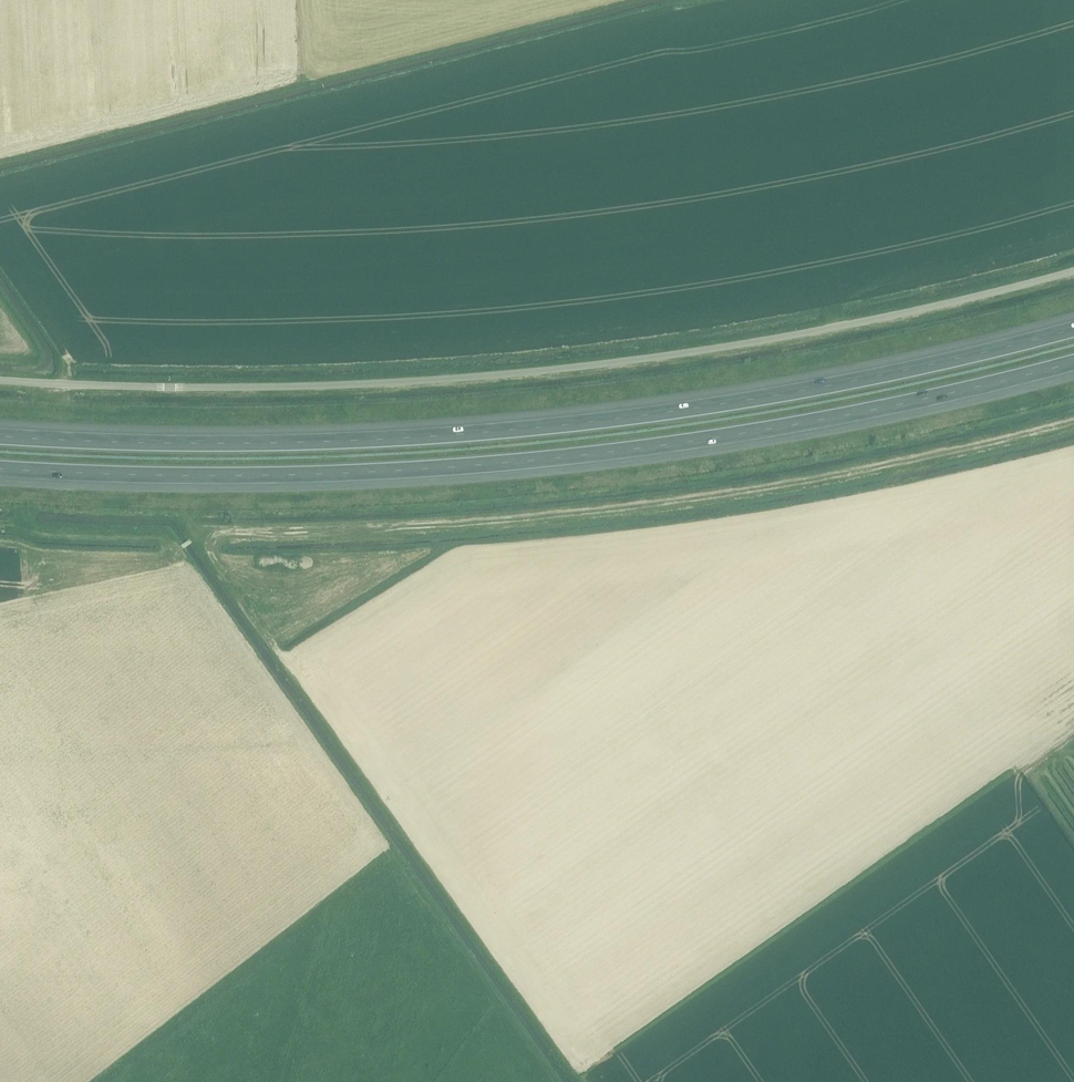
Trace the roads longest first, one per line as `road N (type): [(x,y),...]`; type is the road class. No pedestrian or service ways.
road 1 (motorway): [(1073,329),(848,383),(565,426),(299,443),(0,436)]
road 2 (unclassified): [(1073,271),(729,346),(503,374),(217,387),(0,380)]
road 3 (motorway): [(0,469),(295,476),(566,458),(851,415),(1073,363)]

